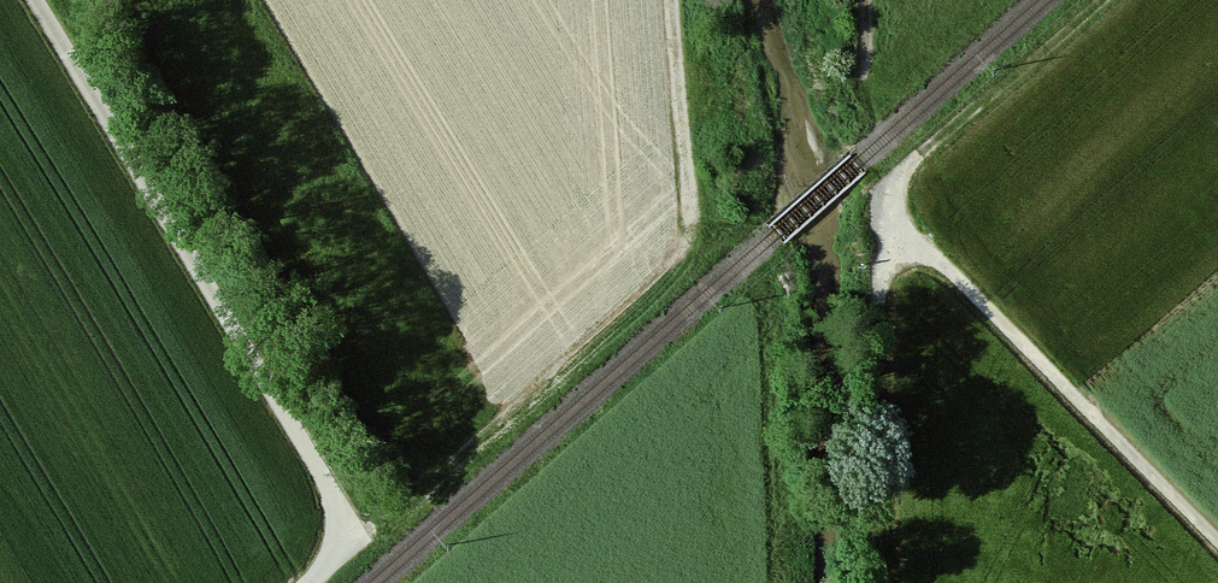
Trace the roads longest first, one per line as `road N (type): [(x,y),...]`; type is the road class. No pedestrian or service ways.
road 1 (track): [(35,0),(360,540),(311,582)]
road 2 (track): [(360,540),(681,270),(692,224),(680,0)]
road 3 (track): [(934,233),(1217,529)]

